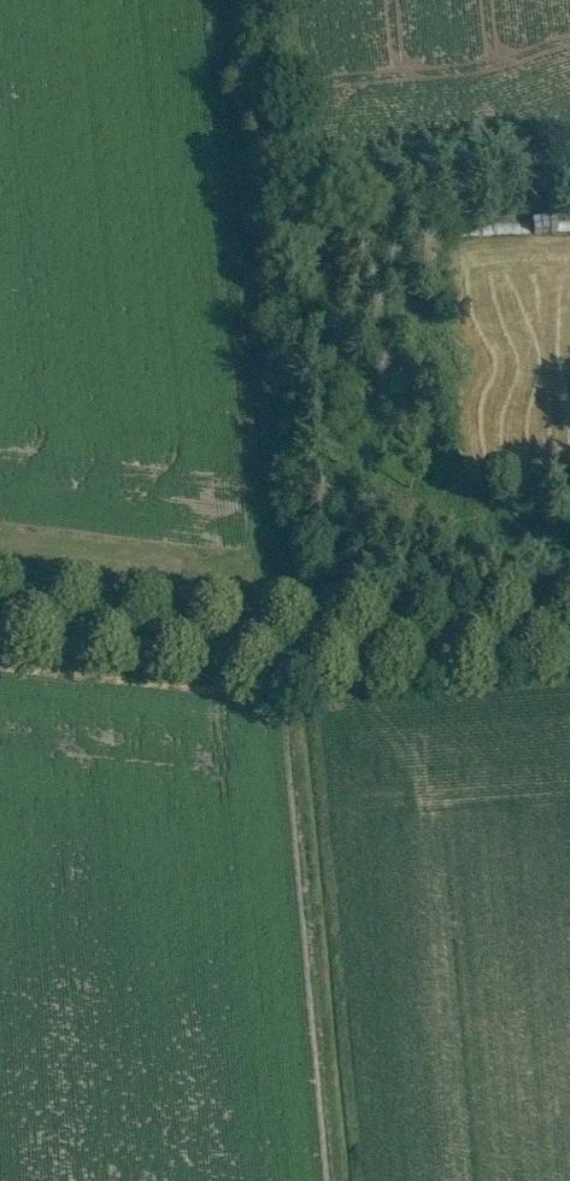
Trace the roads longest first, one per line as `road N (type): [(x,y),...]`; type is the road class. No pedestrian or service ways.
road 1 (residential): [(569,646),(255,657),(0,625)]

